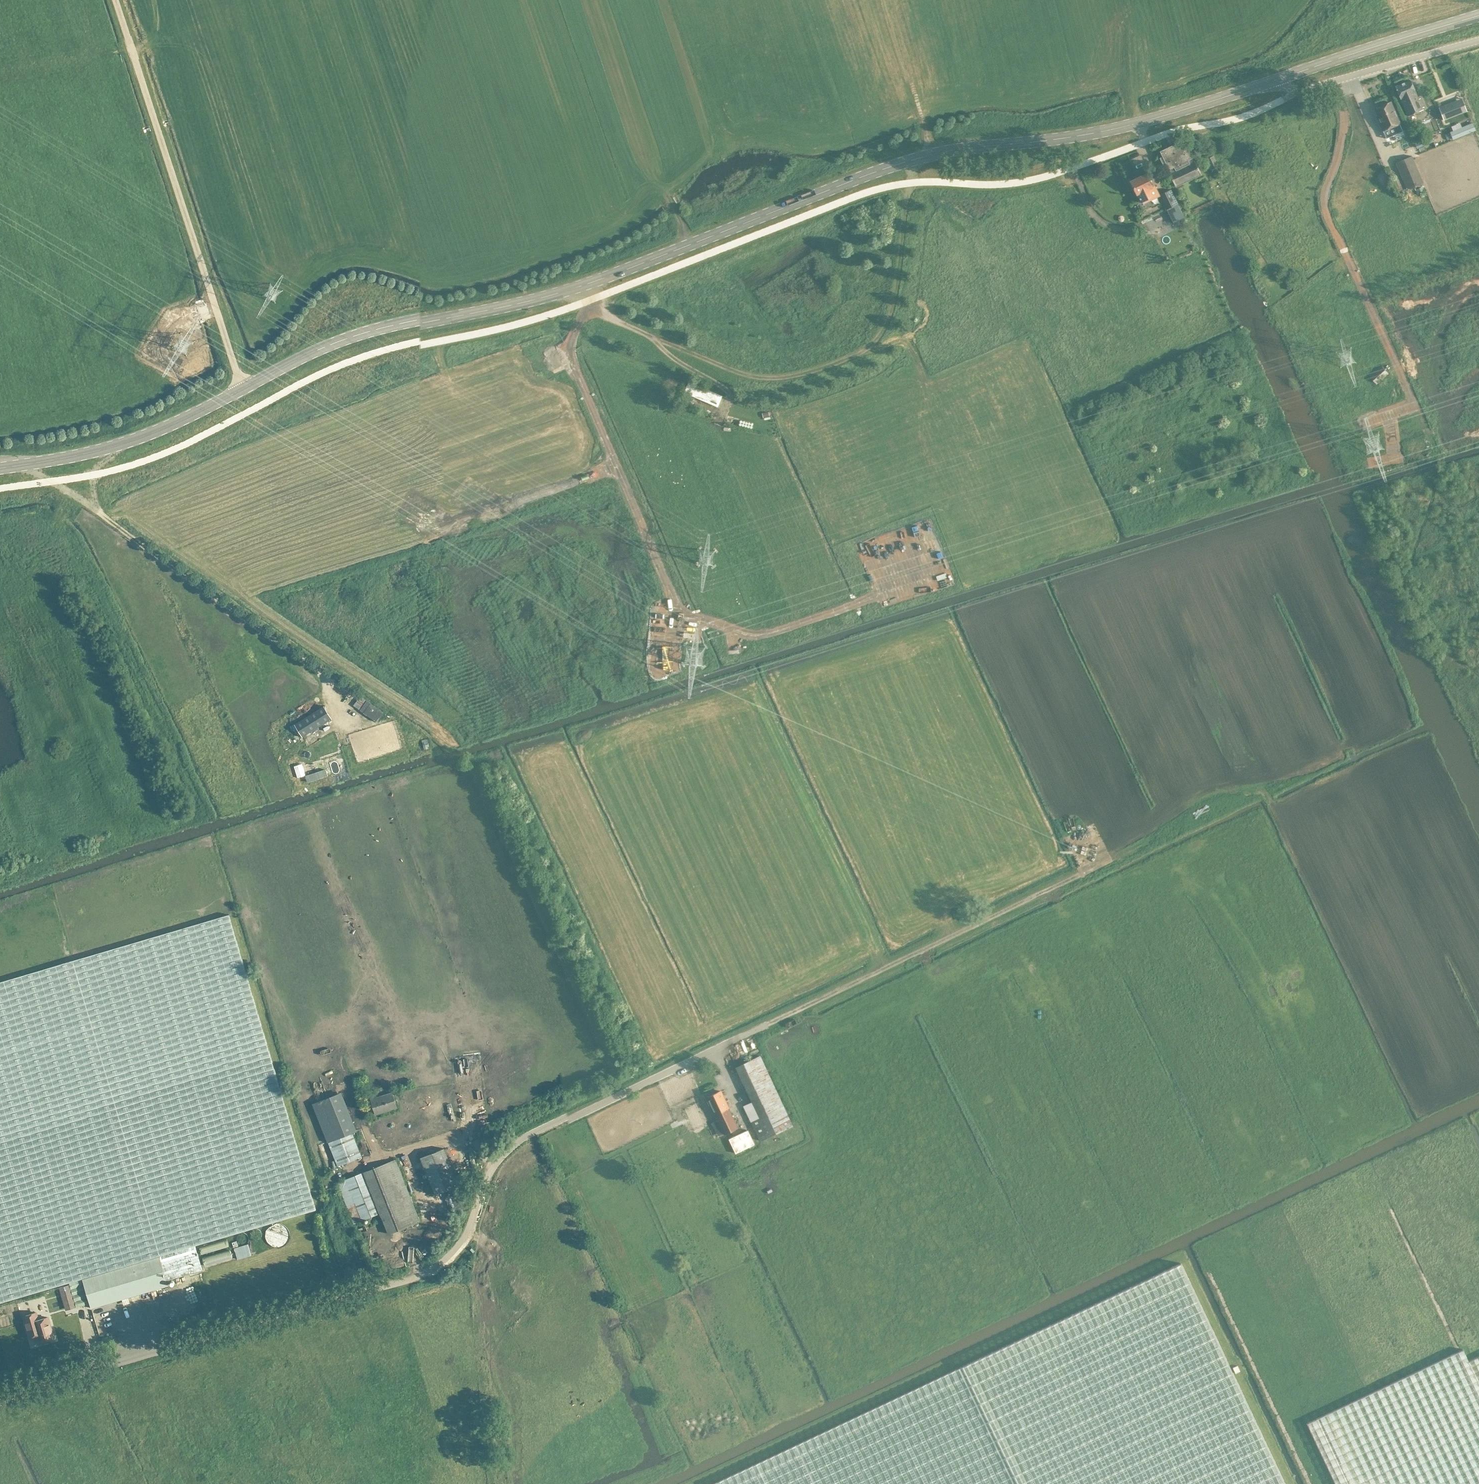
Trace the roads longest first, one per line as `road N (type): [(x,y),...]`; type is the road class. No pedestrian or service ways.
road 1 (secondary): [(241,388),(357,333),(577,283),(916,154),(1103,126),(1262,80)]
road 2 (unclassified): [(0,1397),(430,1271),(459,1243),(487,1178),(513,1146),(767,1020)]
road 3 (track): [(586,297),(606,313),(758,373),(842,358),(874,336),(895,295),(911,178)]
road 4 (unclassified): [(241,388),(115,0)]
road 5 (secondary): [(0,467),(115,445),(241,388)]
road 6 (secondary): [(1262,80),(1478,10)]
road 7 (unclassified): [(1262,80),(1307,84),(1478,36)]

